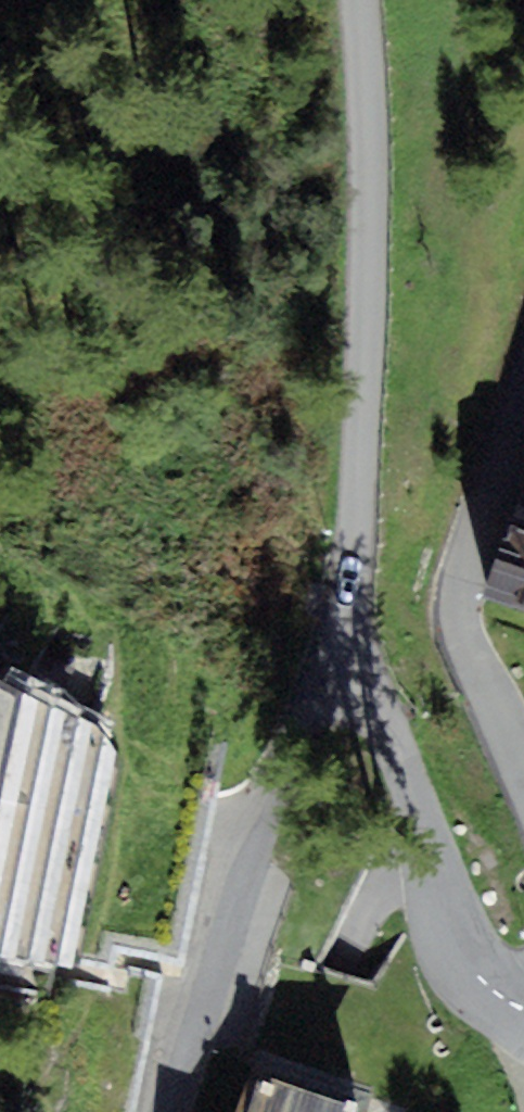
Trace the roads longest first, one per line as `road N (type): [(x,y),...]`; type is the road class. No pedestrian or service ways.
road 1 (residential): [(354,0),(364,226),(350,562),(359,662),(457,949),(523,1012)]
road 2 (residential): [(523,386),(456,612),(523,803)]

